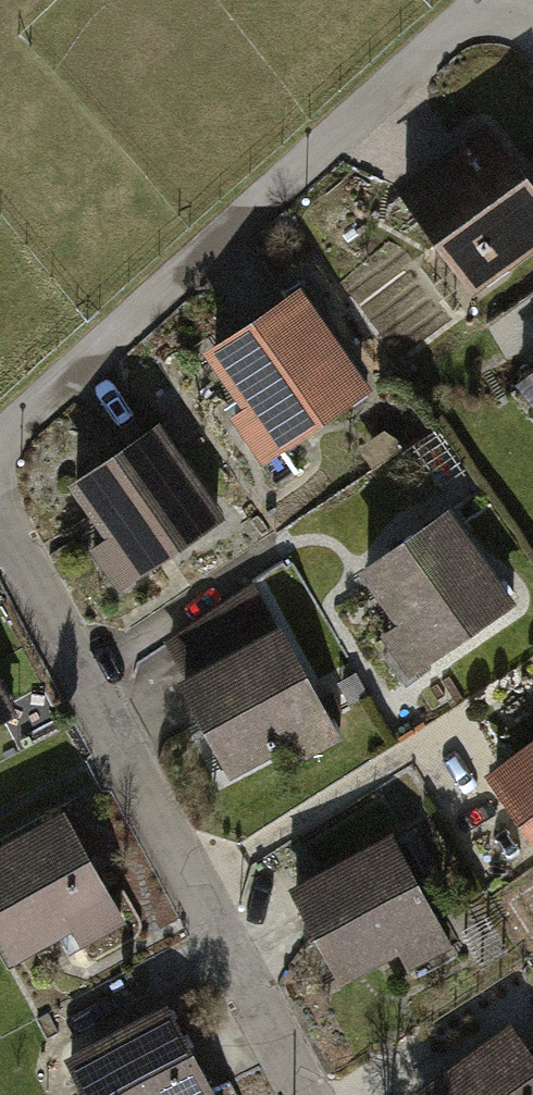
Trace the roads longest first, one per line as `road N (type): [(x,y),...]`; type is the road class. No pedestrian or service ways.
road 1 (residential): [(487,0),(0,431)]
road 2 (residential): [(291,1094),(0,525)]

